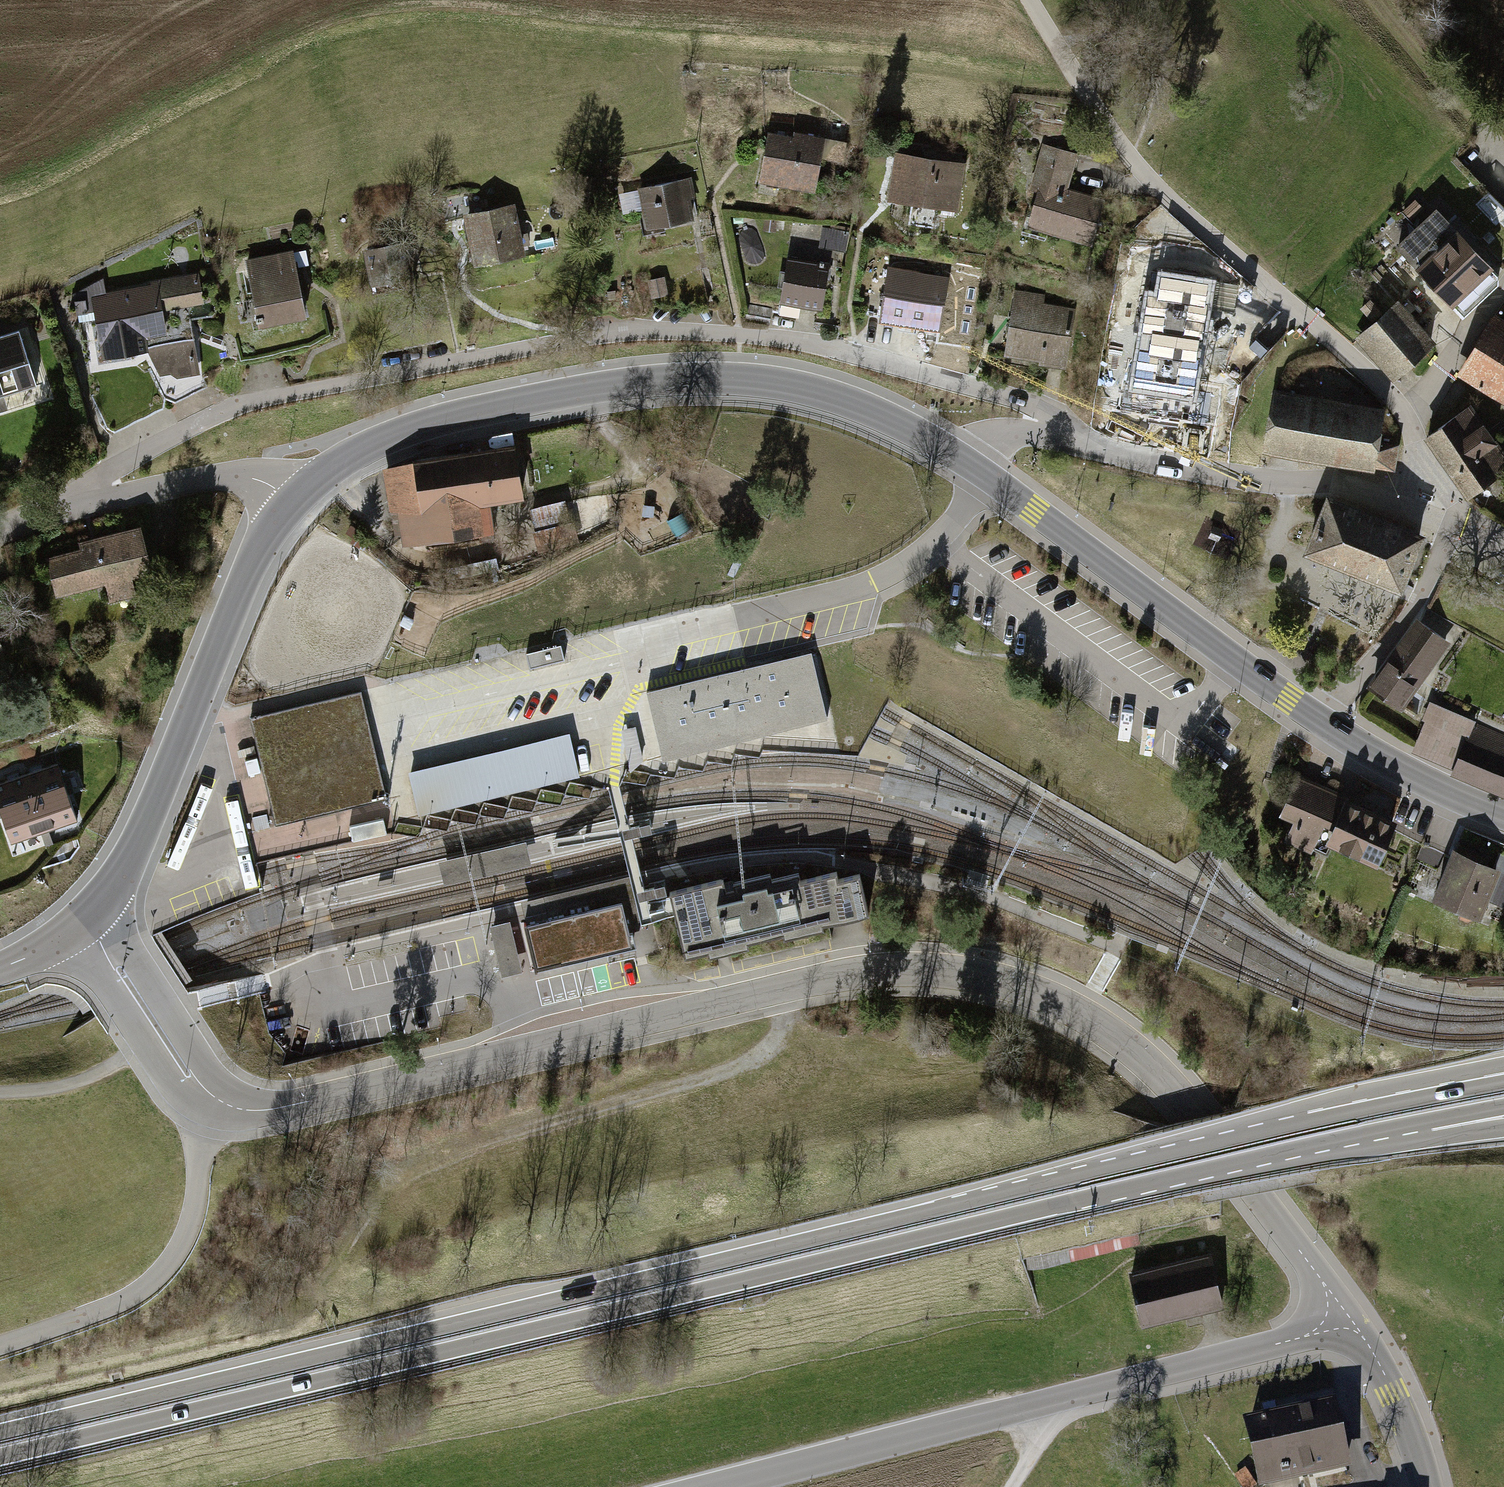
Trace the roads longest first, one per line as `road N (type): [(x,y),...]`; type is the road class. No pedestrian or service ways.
road 1 (trunk): [(1458,1090),(0,1432)]
road 2 (trunk): [(0,1458),(1443,1118)]
road 3 (tertiary): [(1347,1314),(1163,1074),(1081,1012),(989,976),(925,966),(867,970),(267,1112),(212,1095)]
road 4 (residential): [(1079,445),(1045,409),(856,353),(806,340),(656,330),(433,360),(254,396),(85,497)]
road 5 (tertiary): [(976,469),(911,429),(794,387),(738,380),(633,385),(451,418),(343,460),(296,508)]
road 6 (tertiary): [(716,1486),(1304,1337),(1347,1314)]
road 7 (track): [(1028,0),(1132,157),(1402,411)]
road 8 (tertiary): [(296,508),(257,563),(126,859),(82,917)]
road 9 (track): [(782,991),(779,1029),(762,1054),(732,1069),(541,1123),(401,1174)]
road 10 (tertiary): [(1312,717),(976,469)]
road 11 (residential): [(1455,516),(1332,485),(1237,477),(1079,445)]
road 12 (residential): [(0,1350),(139,1306),(195,1252),(211,1183),(212,1095)]
road 13 (unclassified): [(1312,717),(1419,599),(1455,516)]
road 14 (tertiary): [(212,1095),(82,917)]
road 15 (residential): [(296,508),(234,477),(85,497)]
road 16 (tertiary): [(1503,818),(1374,759),(1312,717)]
road 17 (tertiary): [(1427,1486),(1392,1392),(1347,1314)]
road 18 (residential): [(976,469),(982,442),(998,434),(1079,445)]

